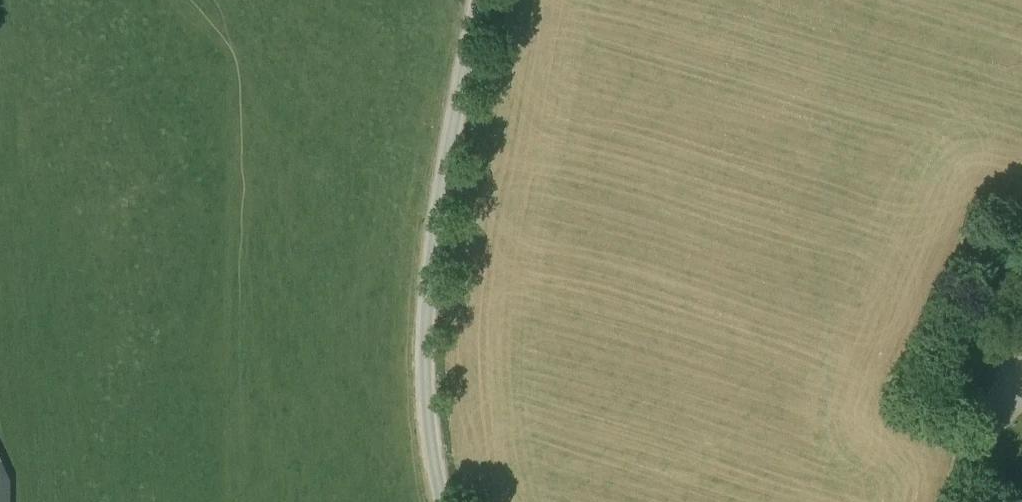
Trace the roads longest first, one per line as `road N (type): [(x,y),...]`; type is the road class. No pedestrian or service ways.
road 1 (unclassified): [(442,501),(428,426),(424,333),(485,0)]

